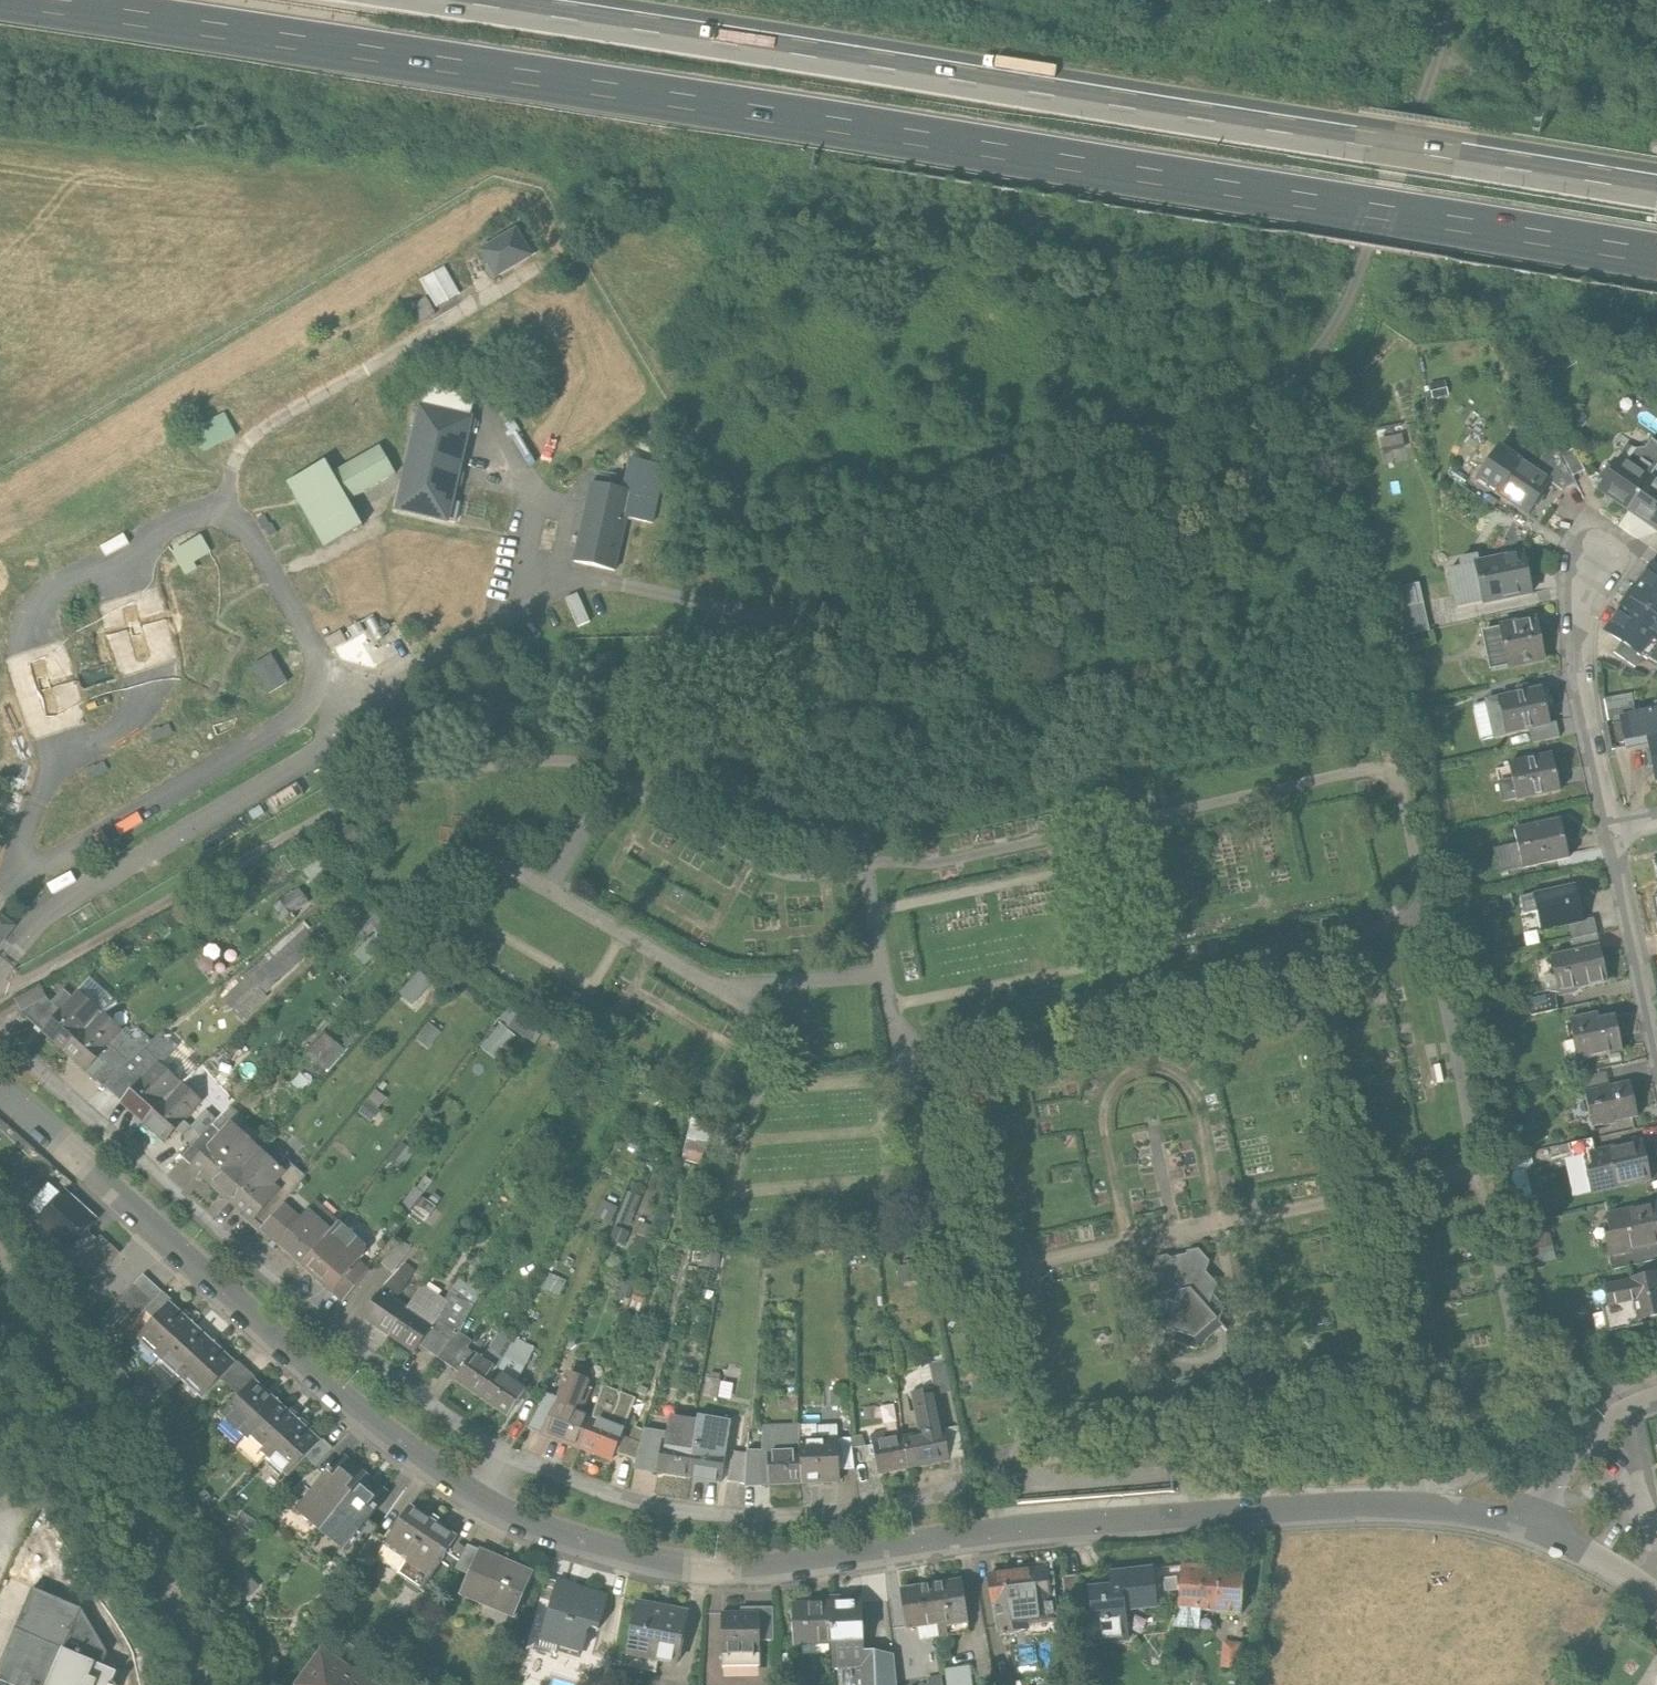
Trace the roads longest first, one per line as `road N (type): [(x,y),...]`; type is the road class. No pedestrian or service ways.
road 1 (motorway): [(40,0),(1656,252)]
road 2 (motorway): [(1656,194),(420,0)]
road 3 (residential): [(1535,1531),(1410,1508),(1353,1507),(1055,1527),(796,1567),(716,1572),(555,1538),(479,1501)]
road 4 (track): [(1437,67),(1351,293),(1310,361),(1254,400),(823,609),(787,614)]
road 5 (residential): [(507,1456),(369,1362),(0,1036)]
road 6 (residential): [(479,1501),(340,1396),(0,1090)]
road 7 (residential): [(507,1456),(614,1499),(707,1517),(810,1518),(965,1495)]
road 8 (residential): [(1611,830),(1584,704),(1580,633),(1584,587),(1600,559)]
road 9 (track): [(1437,67),(1517,85),(1656,93)]
road 10 (residential): [(1656,1041),(1611,830)]
road 11 (residential): [(1656,1399),(1626,1411),(1577,1448),(1535,1531)]
road 12 (residential): [(1656,1599),(1611,1565),(1535,1531)]

